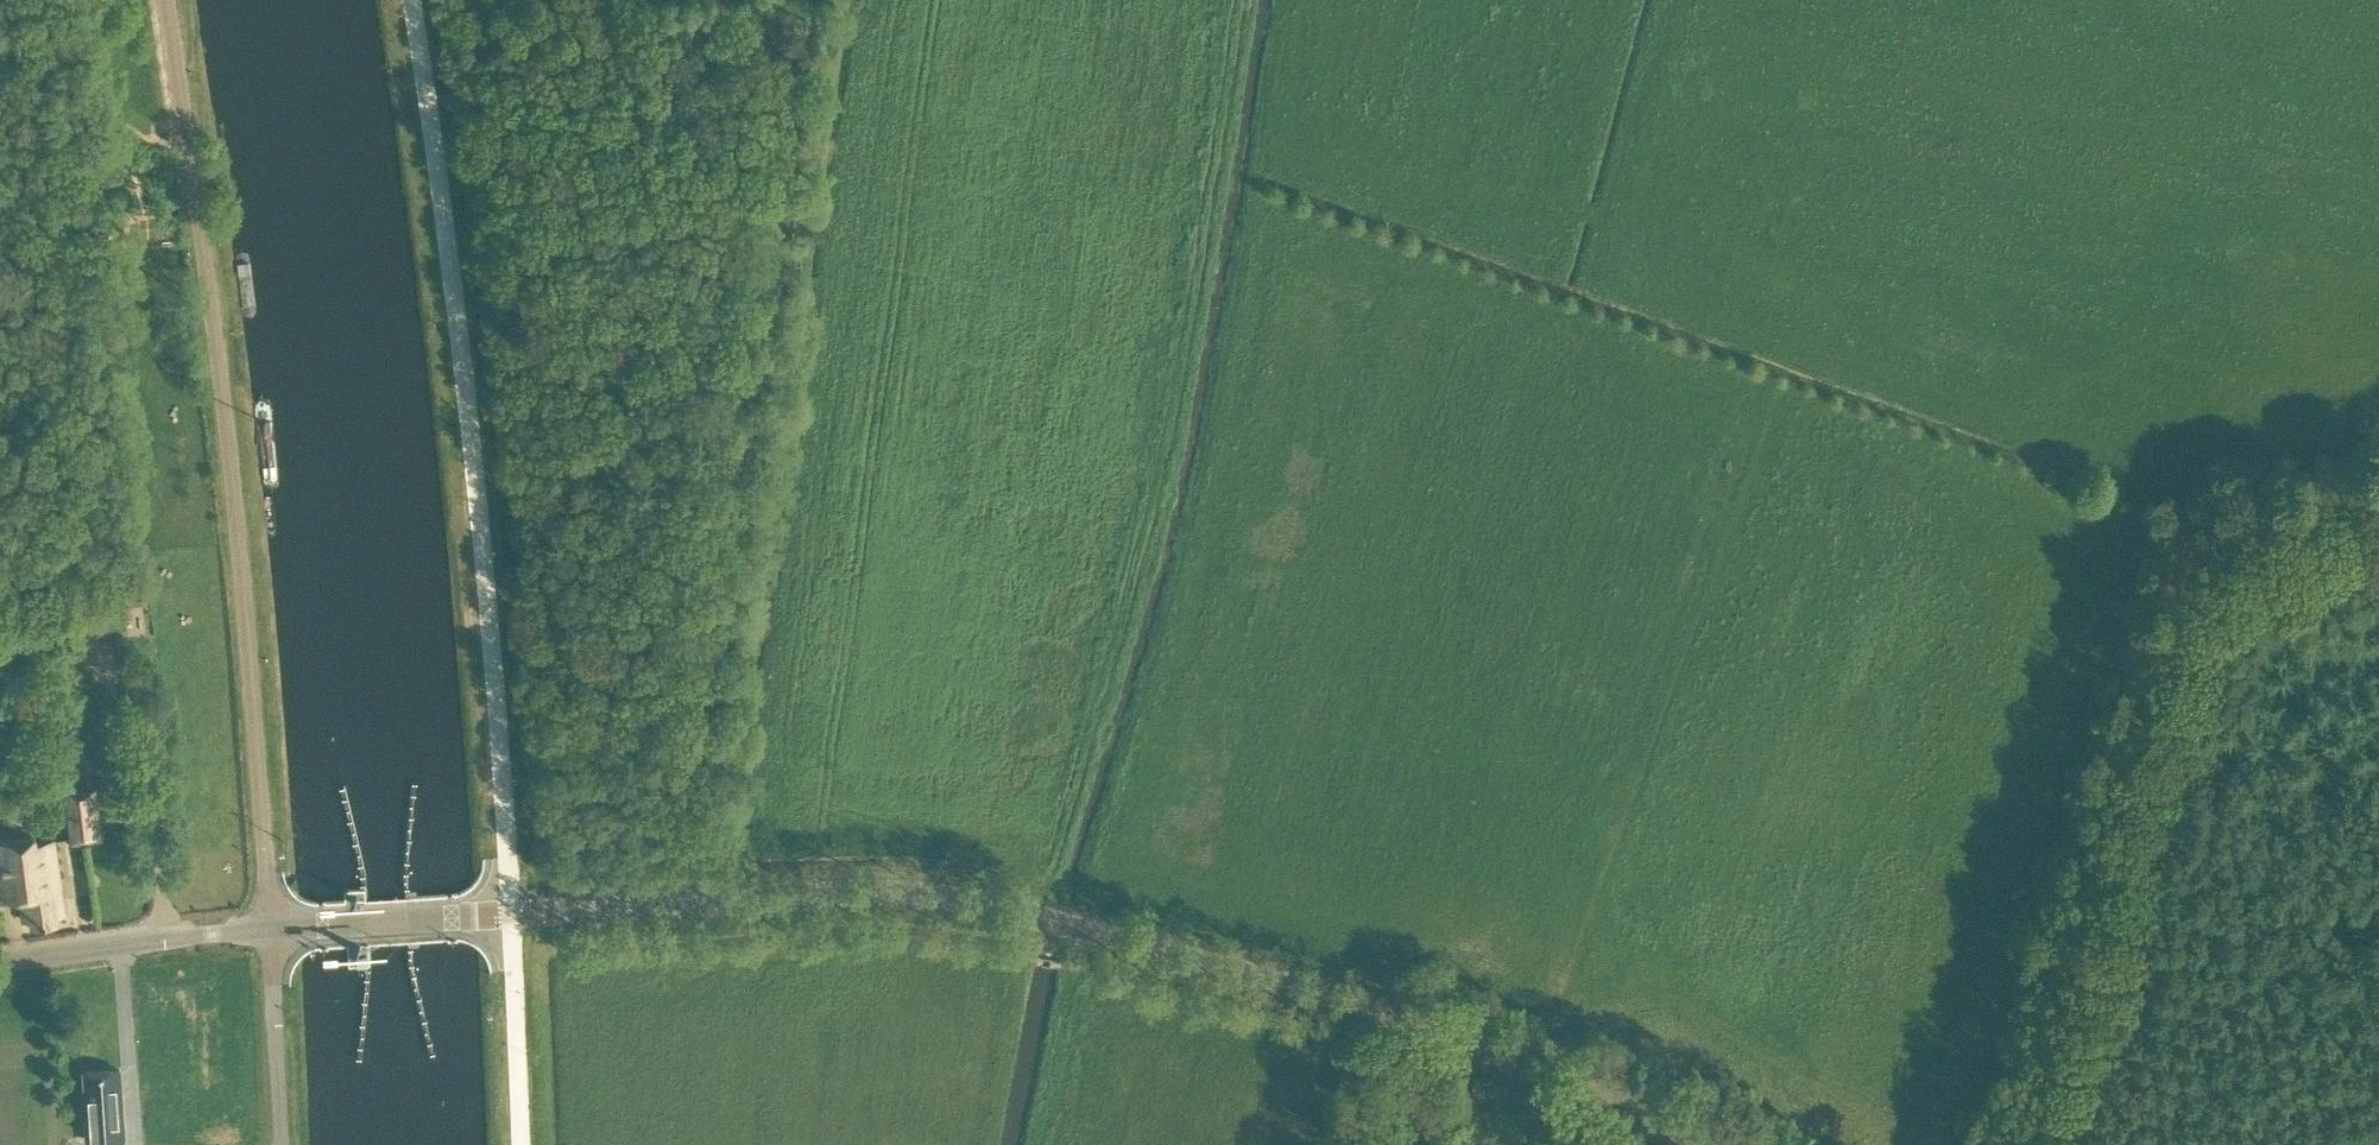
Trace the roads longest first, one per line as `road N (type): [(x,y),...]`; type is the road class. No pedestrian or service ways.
road 1 (tertiary): [(1721,1144),(1451,1033),(1262,973),(1045,916),(901,890),(272,926)]
road 2 (unclassified): [(272,926),(211,312),(166,0)]
road 3 (tertiary): [(272,926),(0,961)]
road 4 (track): [(1032,1144),(1078,924)]
road 5 (unclassified): [(279,1144),(272,926)]

